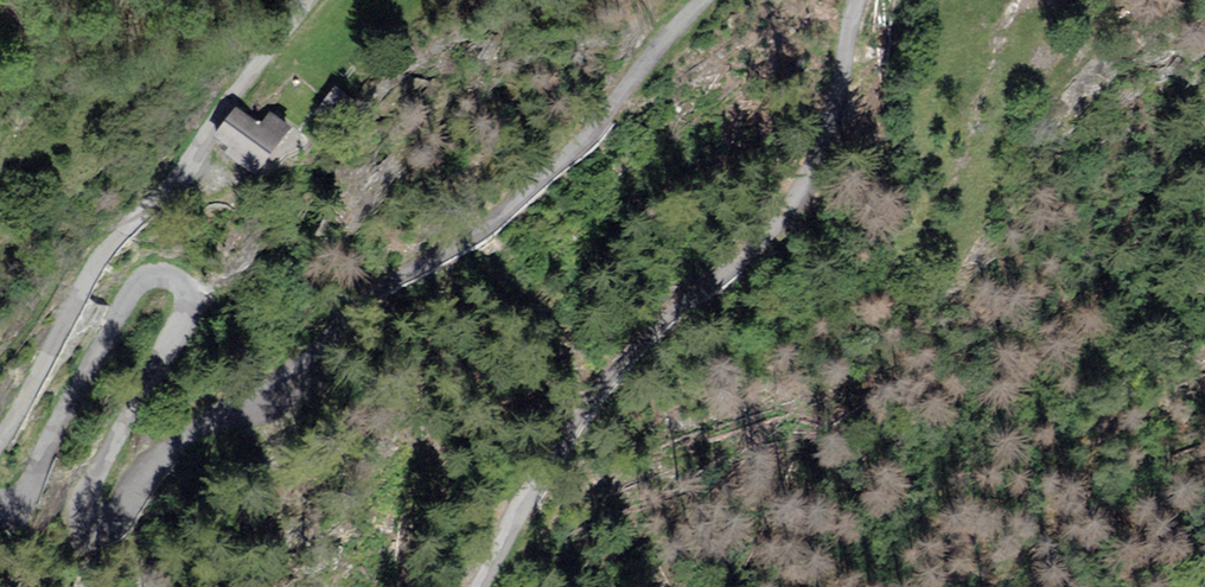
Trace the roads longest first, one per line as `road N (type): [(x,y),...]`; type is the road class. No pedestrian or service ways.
road 1 (unclassified): [(0,504),(28,497),(73,395),(140,283),(155,276),(186,285),(190,312),(86,495),(83,526),(94,533),(120,521),(168,451),(291,376),(328,309),(484,230),(569,155),(704,0)]
road 2 (unclassified): [(857,0),(843,81),(799,195),(777,227),(578,411),(479,586)]
road 3 (unclassified): [(310,0),(215,118),(177,180),(92,271),(0,437)]

